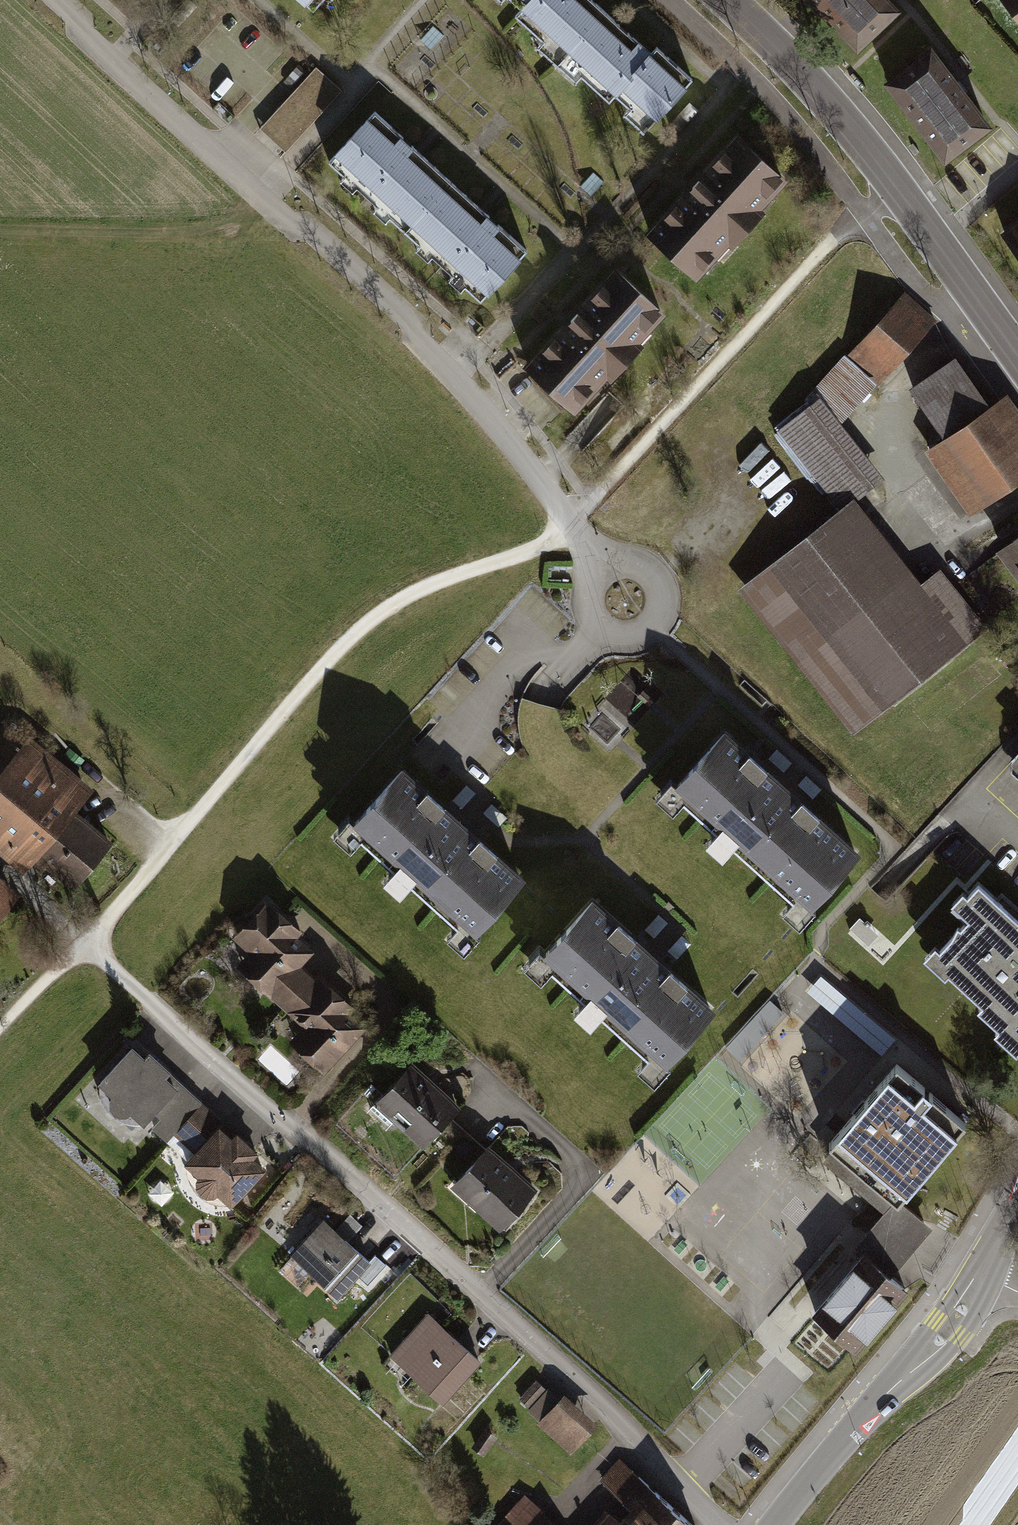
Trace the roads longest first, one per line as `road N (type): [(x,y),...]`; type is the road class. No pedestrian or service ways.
road 1 (track): [(0,1027),(334,653),(390,606),(534,546),(566,520),(893,184)]
road 2 (residential): [(716,1524),(595,1397),(81,945)]
road 3 (residential): [(600,568),(453,377),(43,0)]
road 4 (tertiary): [(773,1524),(861,1417),(934,1346),(982,1276)]
road 5 (secondary): [(726,0),(852,130),(934,242)]
road 6 (track): [(269,208),(224,234),(0,231)]
road 7 (residential): [(600,568),(586,588),(586,612),(609,638),(633,640),(654,629),(666,606),(661,580),(640,561)]
road 8 (secondary): [(934,242),(1017,357)]

